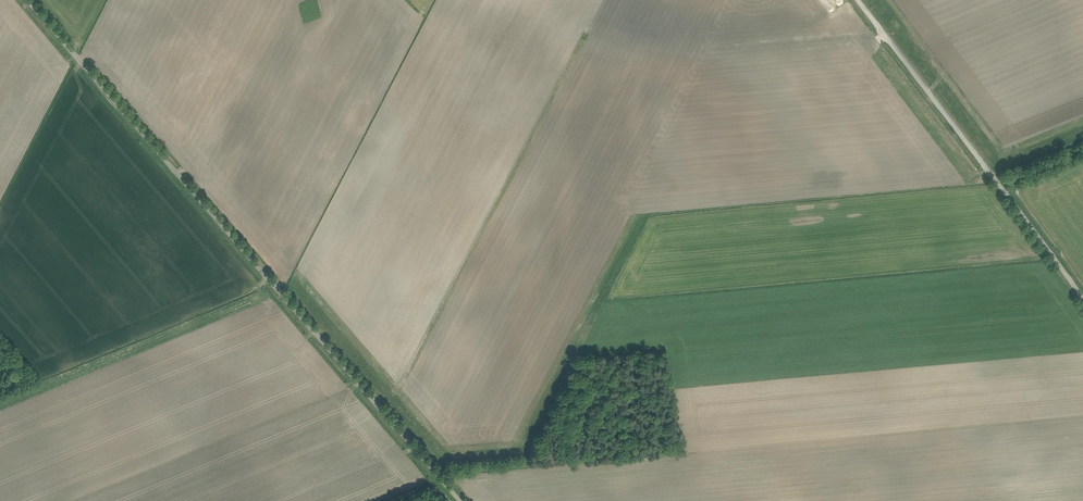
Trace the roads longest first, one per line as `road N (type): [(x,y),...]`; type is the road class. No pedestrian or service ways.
road 1 (unclassified): [(460,500),(28,0)]
road 2 (unclassified): [(1082,298),(858,0)]

